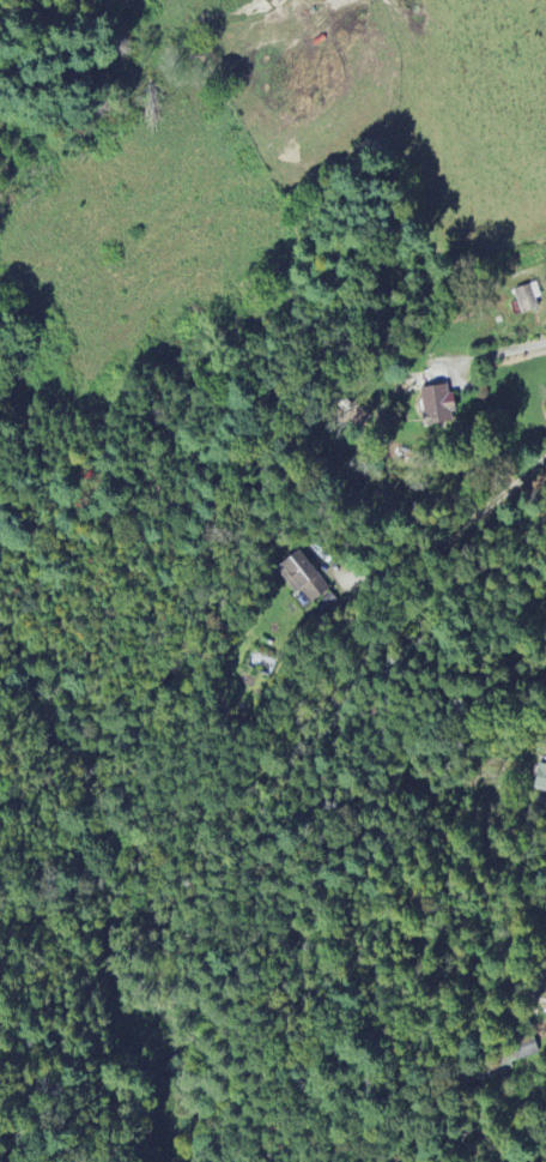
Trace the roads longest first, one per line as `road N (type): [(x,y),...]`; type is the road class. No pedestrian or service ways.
road 1 (residential): [(545,461),(469,504),(395,517),(262,613)]

